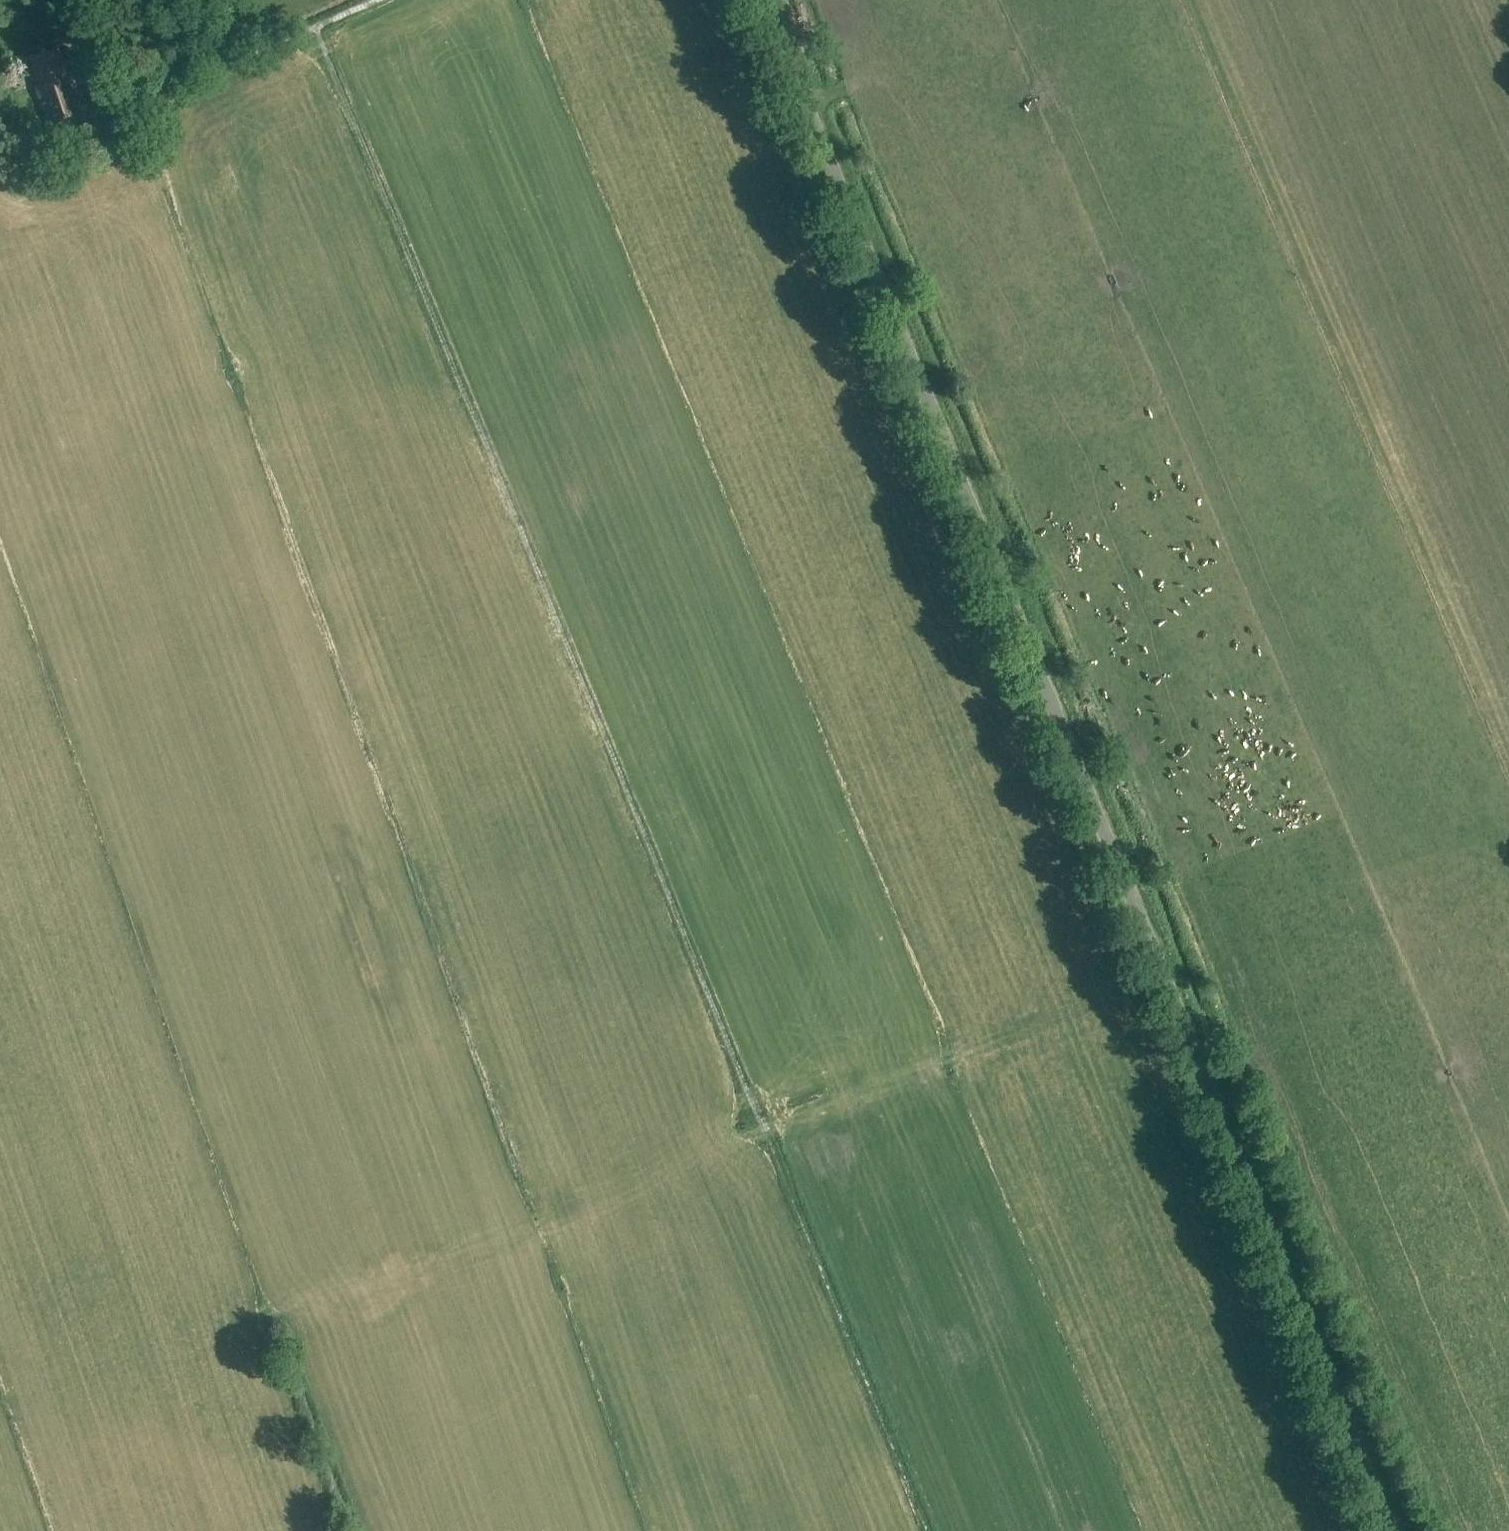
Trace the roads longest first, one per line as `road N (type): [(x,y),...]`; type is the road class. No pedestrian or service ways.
road 1 (unclassified): [(1391,1530),(759,0)]
road 2 (track): [(375,0),(321,24),(760,1109)]

